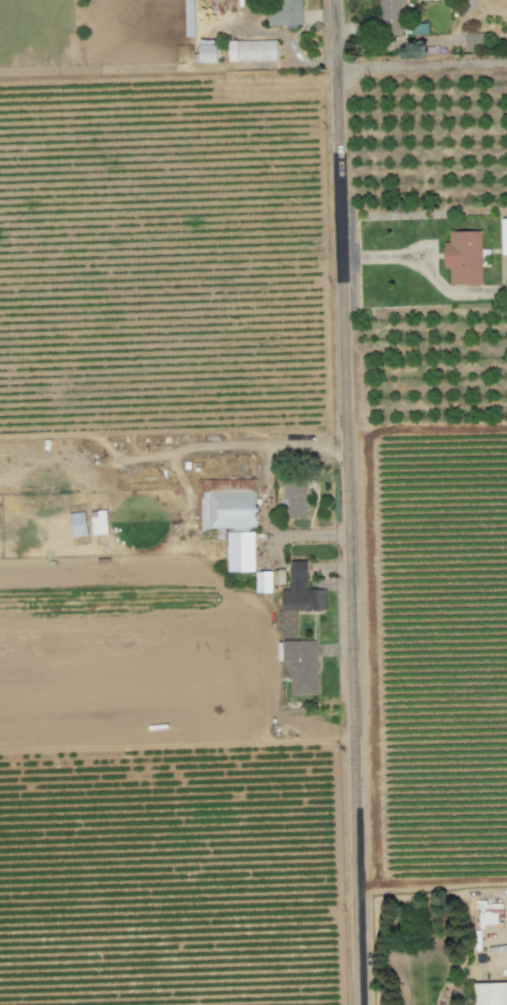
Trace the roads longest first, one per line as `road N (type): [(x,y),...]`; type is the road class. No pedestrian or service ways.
road 1 (residential): [(358,1004),(330,0)]

